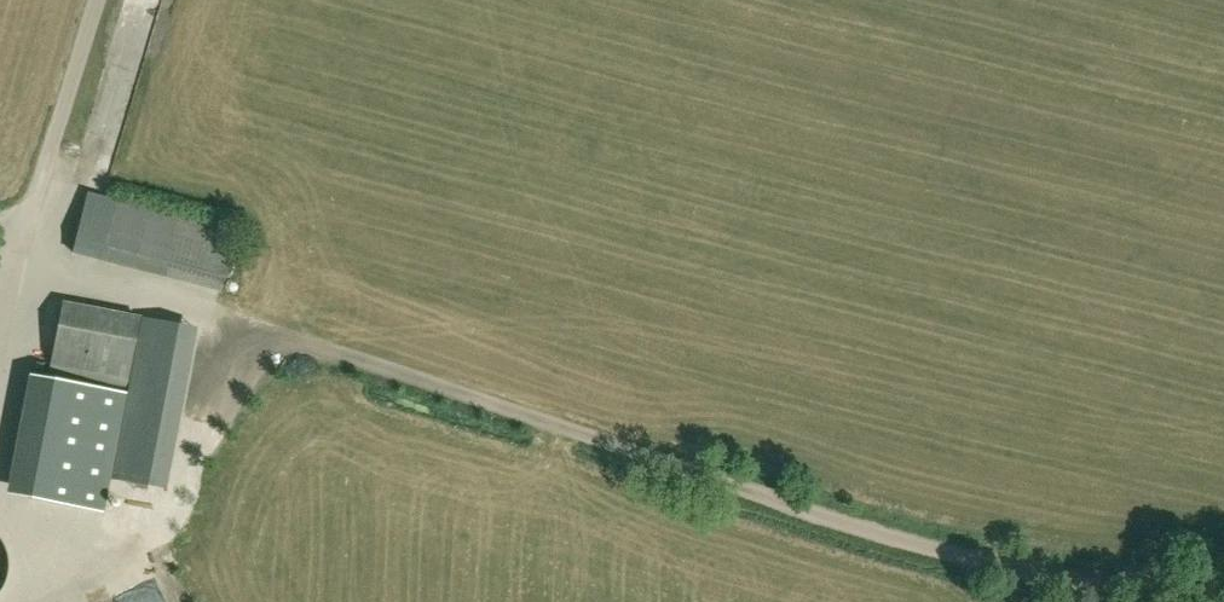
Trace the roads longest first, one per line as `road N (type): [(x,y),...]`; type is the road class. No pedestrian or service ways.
road 1 (track): [(1005,567),(17,254)]
road 2 (track): [(17,254),(99,0)]
road 3 (track): [(1223,592),(1005,567)]

